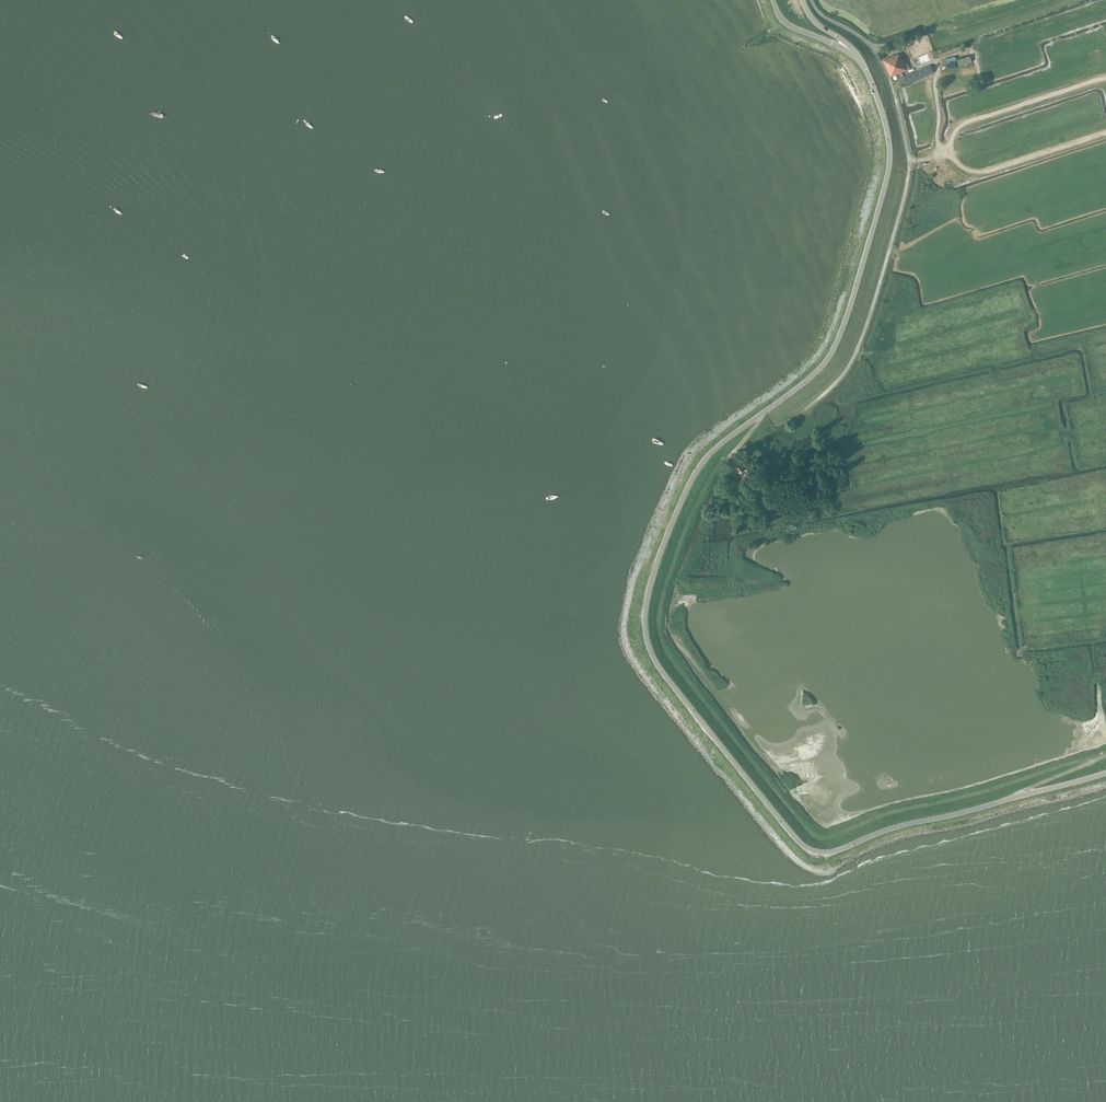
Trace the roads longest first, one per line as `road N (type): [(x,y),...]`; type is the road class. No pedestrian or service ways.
road 1 (tertiary): [(852,51),(872,83),(890,154),(847,318),(822,366),(722,442),(695,474),(651,581),(645,623),(651,651),(799,841),(818,853),(1105,773)]
road 2 (track): [(1105,754),(828,838),(814,835),(672,659),(659,630),(661,602),(693,511),(728,457)]
road 3 (track): [(774,426),(805,410),(851,362),(909,161)]

